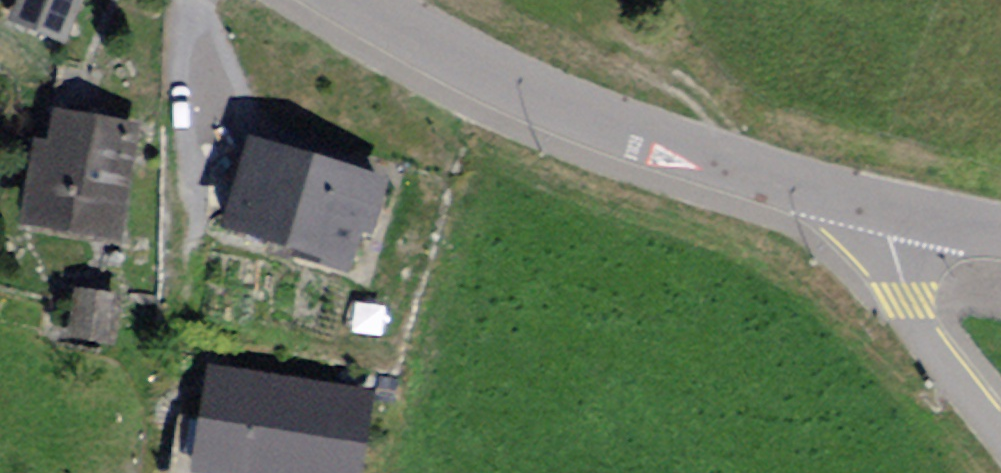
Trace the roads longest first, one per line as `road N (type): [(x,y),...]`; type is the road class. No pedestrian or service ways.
road 1 (tertiary): [(347,0),(470,73),(683,161),(861,213)]
road 2 (unclassified): [(861,213),(906,305),(1000,448)]
road 3 (tertiary): [(861,213),(1000,242)]

